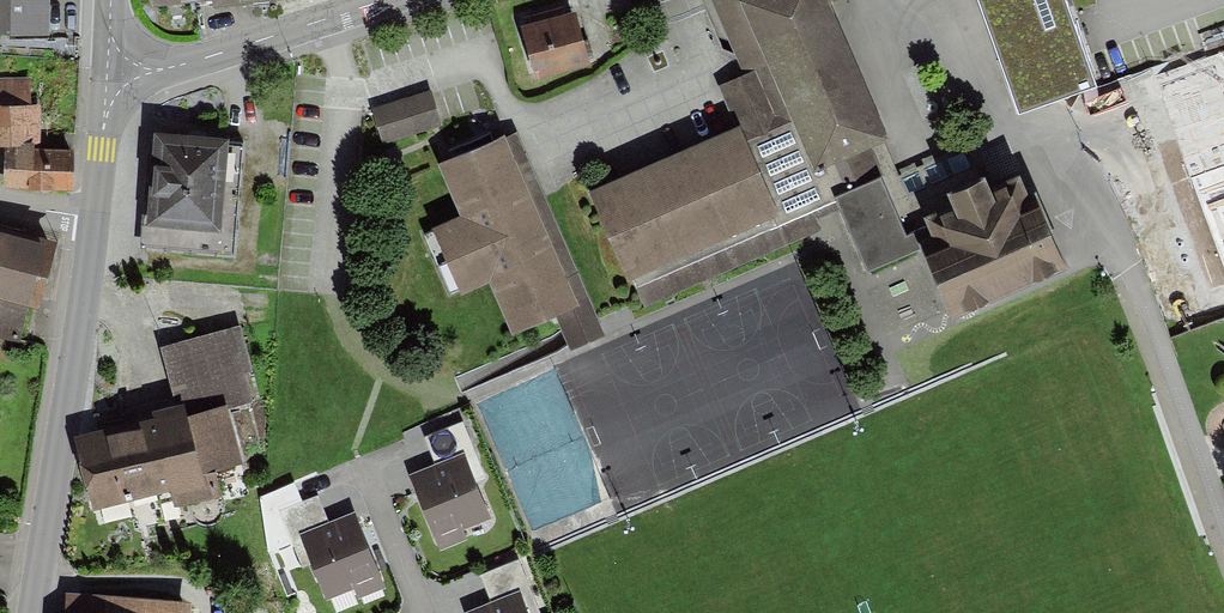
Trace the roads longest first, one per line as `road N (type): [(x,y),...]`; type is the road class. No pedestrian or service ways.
road 1 (residential): [(30,612),(94,219)]
road 2 (tertiary): [(389,0),(160,71),(108,72)]
road 3 (residential): [(423,612),(365,466)]
road 4 (residential): [(94,219),(108,72)]

